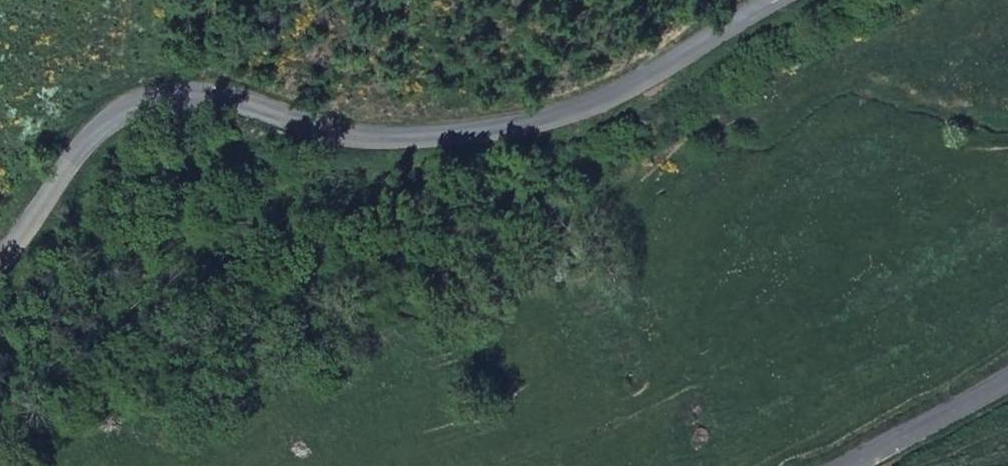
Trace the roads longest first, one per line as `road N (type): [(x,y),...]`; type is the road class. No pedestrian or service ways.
road 1 (secondary): [(0,258),(38,220),(86,139),(168,99),(243,101),(367,137),(534,121),(640,80),(776,0)]
road 2 (secondary): [(1007,378),(850,465)]

